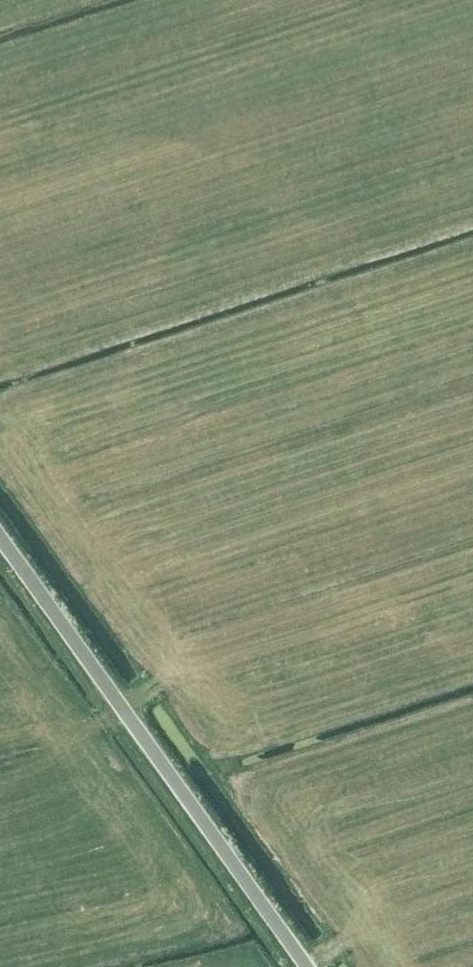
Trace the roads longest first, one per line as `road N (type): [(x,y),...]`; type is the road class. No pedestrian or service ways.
road 1 (unclassified): [(0,540),(306,966)]

